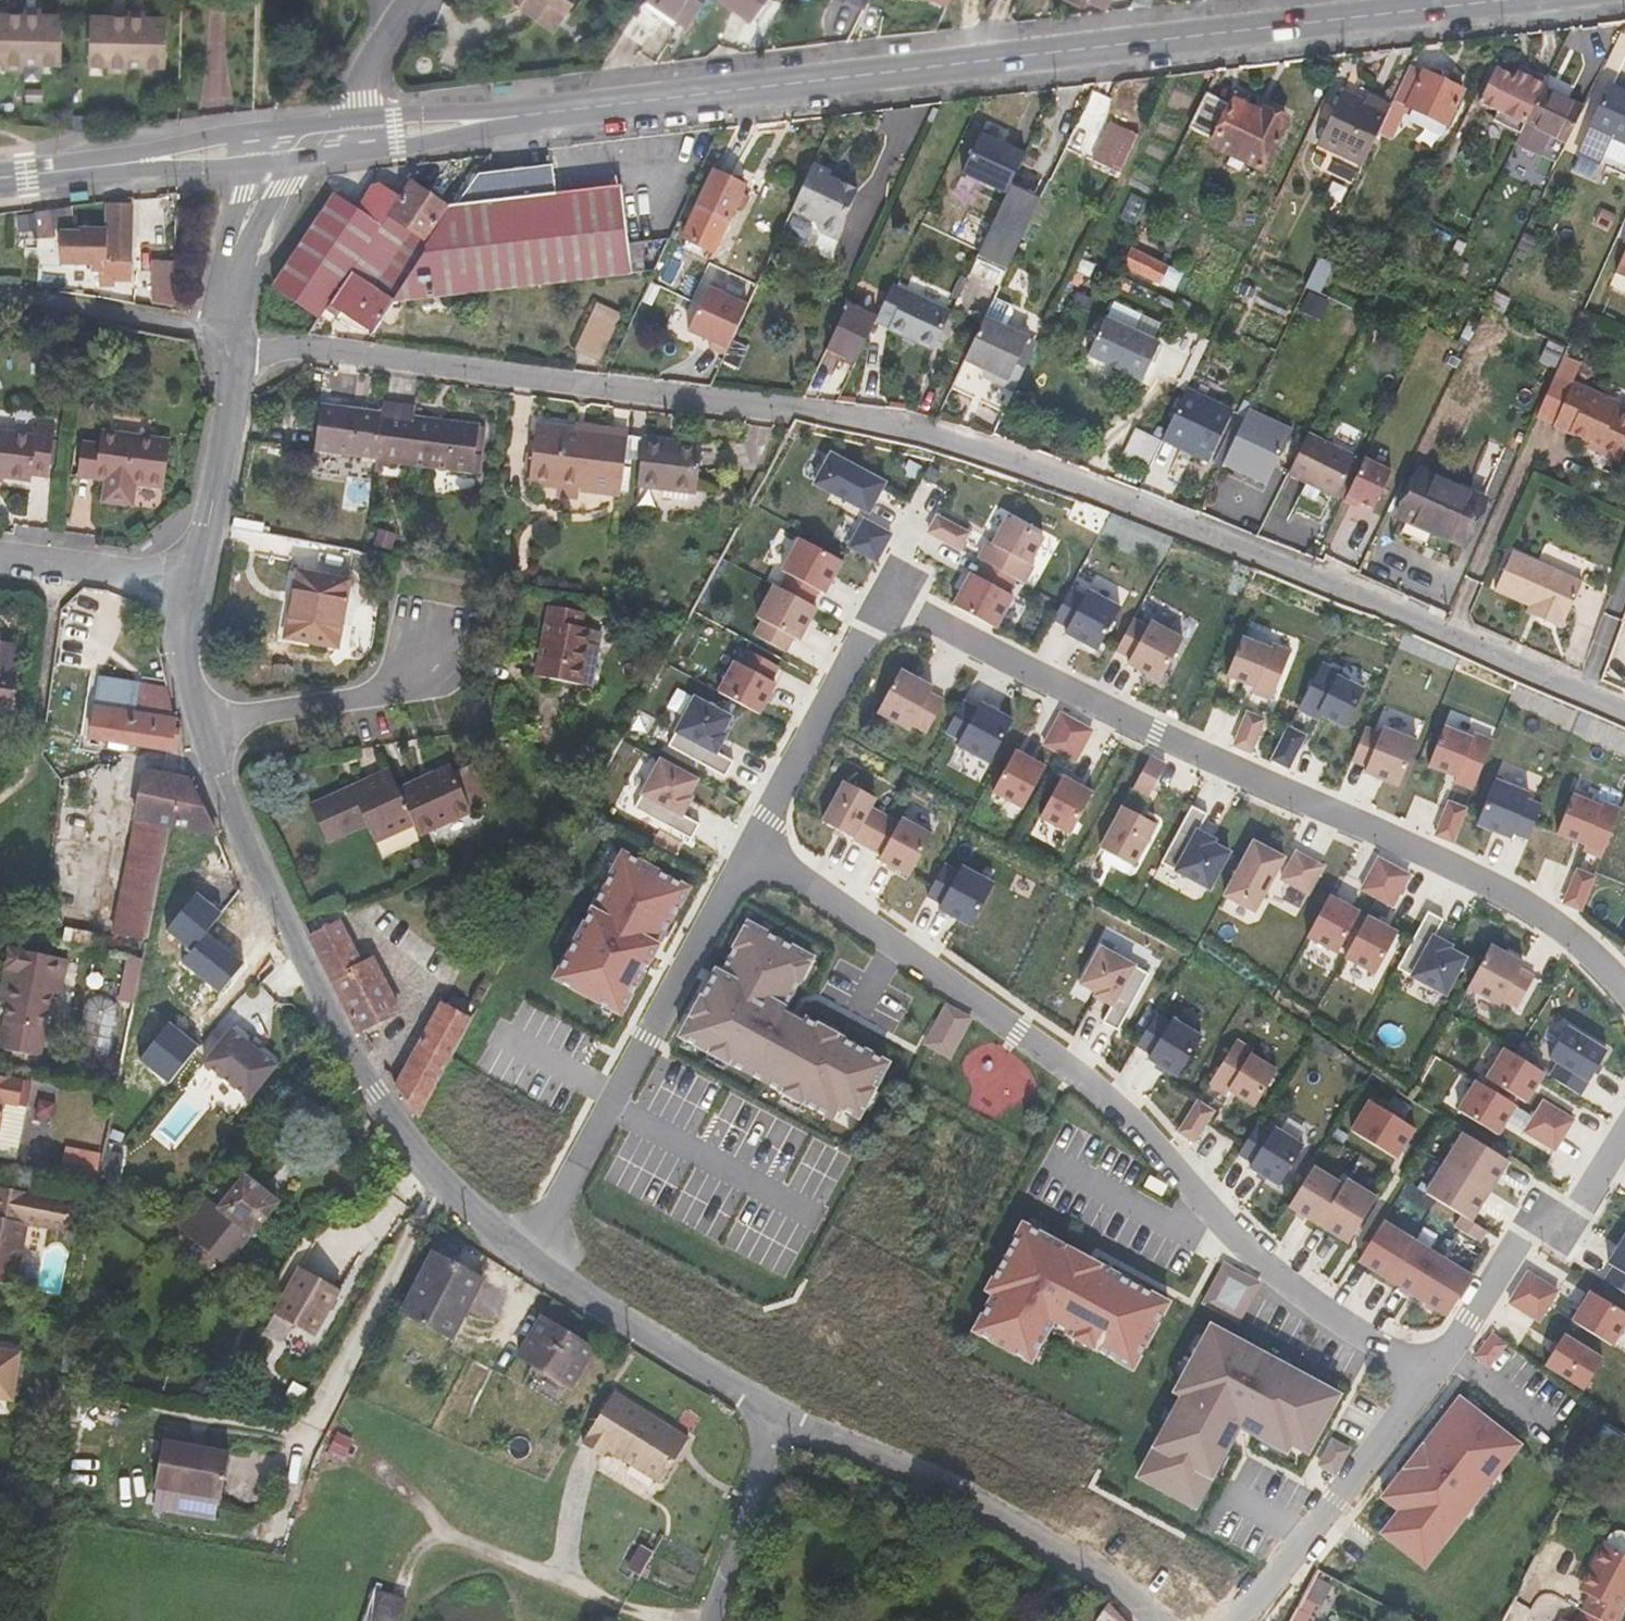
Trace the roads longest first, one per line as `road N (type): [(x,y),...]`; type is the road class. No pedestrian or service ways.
road 1 (residential): [(1624,710),(957,441),(758,400),(260,346),(231,333)]
road 2 (secondary): [(1489,0),(329,136)]
road 3 (residential): [(757,838),(1081,1073),(1291,1287),(1429,1373)]
road 4 (residential): [(1624,984),(1556,925),(1392,837),(1159,736),(892,604)]
road 5 (residential): [(207,737),(311,979),(375,1092),(452,1194),(526,1254)]
road 6 (residential): [(757,838),(526,1254)]
road 7 (residential): [(777,1416),(996,1511),(1165,1620)]
road 8 (secondary): [(329,136),(0,175)]
road 9 (residential): [(1429,1373),(1520,1239),(1587,1205),(1624,1142)]
road 10 (residential): [(1245,1620),(1429,1373)]
road 11 (residential): [(526,1254),(777,1416)]
road 12 (residential): [(207,737),(417,689),(433,620)]
road 13 (residential): [(892,604),(757,838)]
road 14 (residential): [(231,333),(232,407),(193,575)]
road 15 (residential): [(329,136),(261,190),(236,253),(231,333)]
road 16 (unclassified): [(777,1416),(707,1620)]
road 17 (residential): [(0,559),(193,575)]
road 18 (residential): [(193,575),(181,628),(189,687),(207,737)]
road 19 (residential): [(413,0),(359,100),(329,136)]

